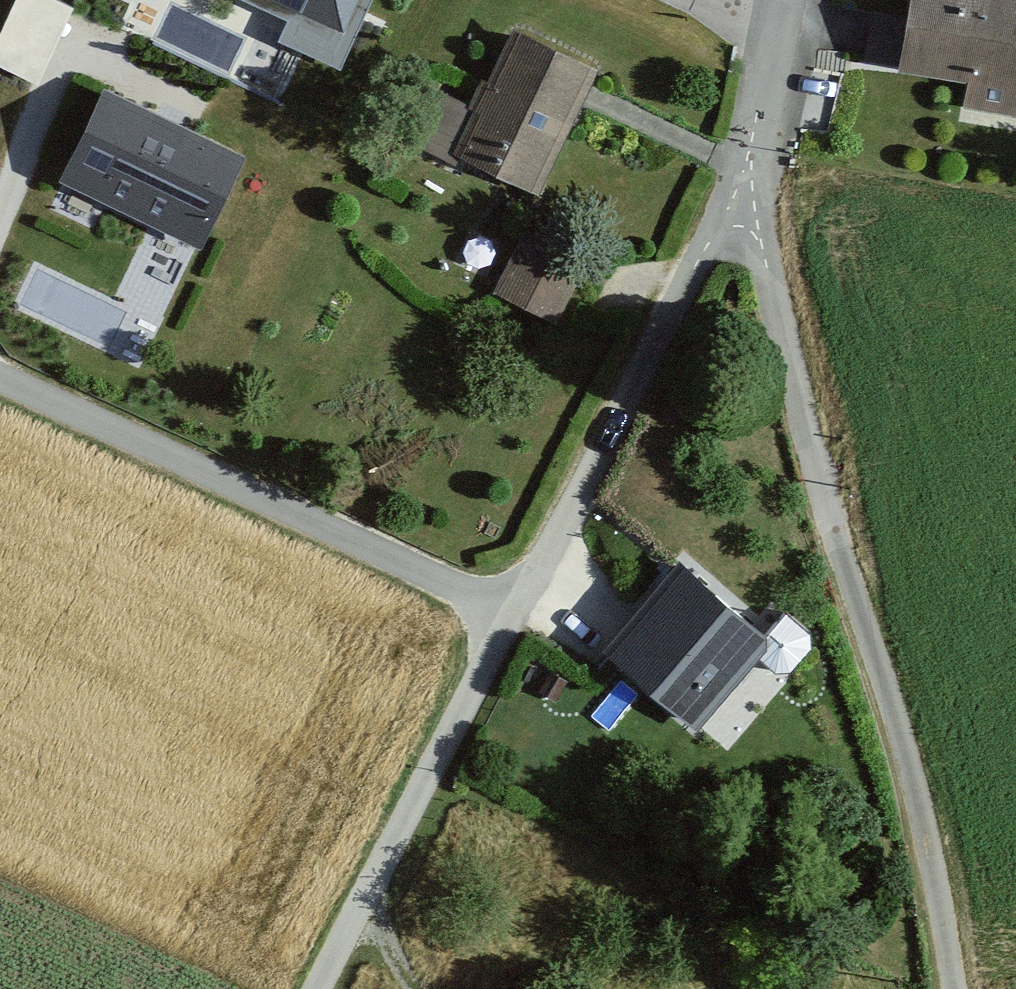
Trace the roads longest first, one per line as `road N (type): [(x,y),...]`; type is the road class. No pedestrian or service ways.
road 1 (unclassified): [(749,132),(325,988)]
road 2 (unclassified): [(749,132),(937,988)]
road 3 (track): [(511,612),(0,377)]
road 4 (residential): [(775,0),(749,132)]

